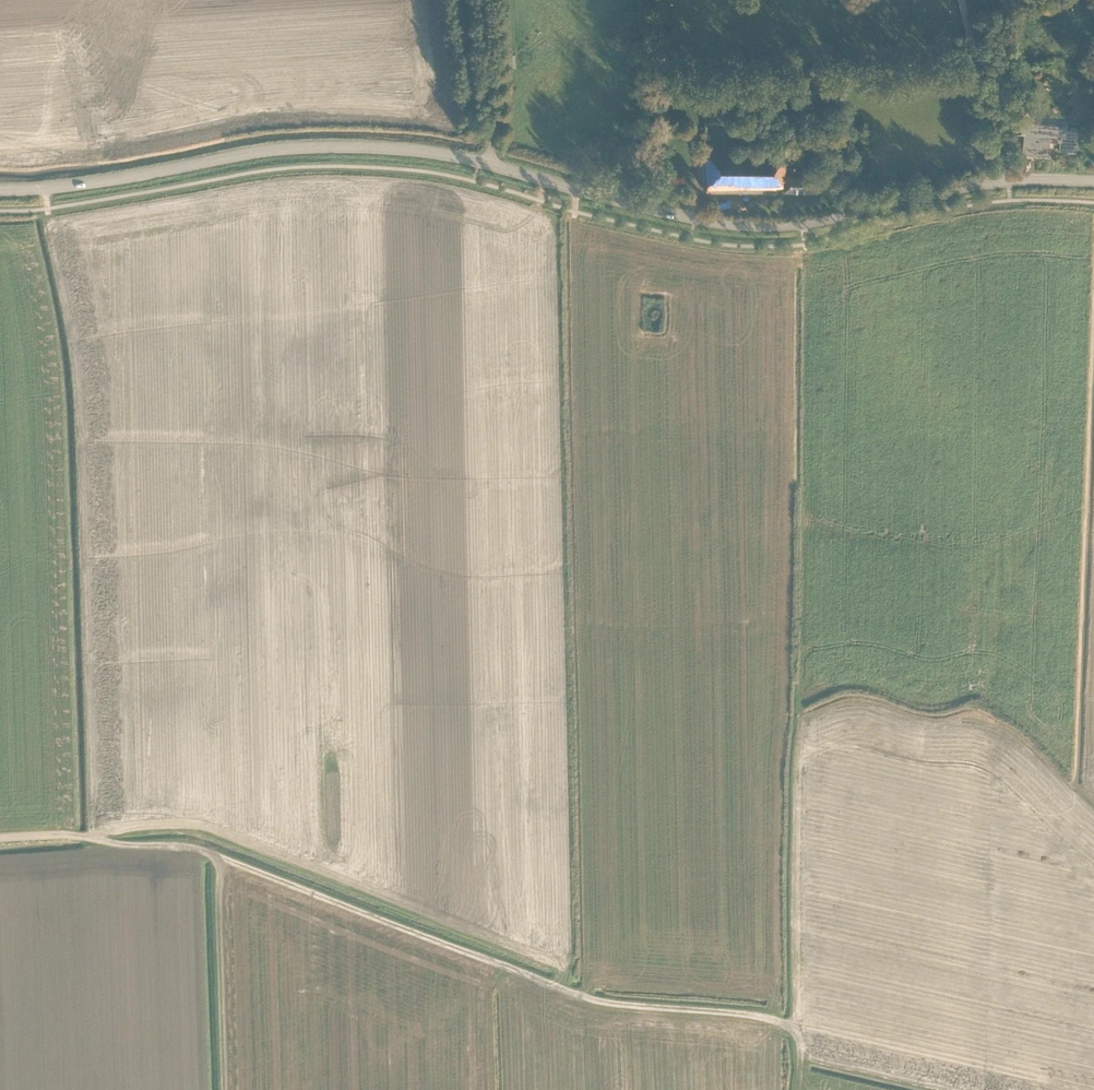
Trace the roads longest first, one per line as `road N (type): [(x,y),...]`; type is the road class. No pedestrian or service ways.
road 1 (tertiary): [(1093,181),(975,183),(767,225),(694,219),(438,151),(356,146),(274,147),(74,183),(0,188)]
road 2 (track): [(0,838),(68,833),(183,843),(585,996),(782,1020),(795,1034),(794,1089)]

